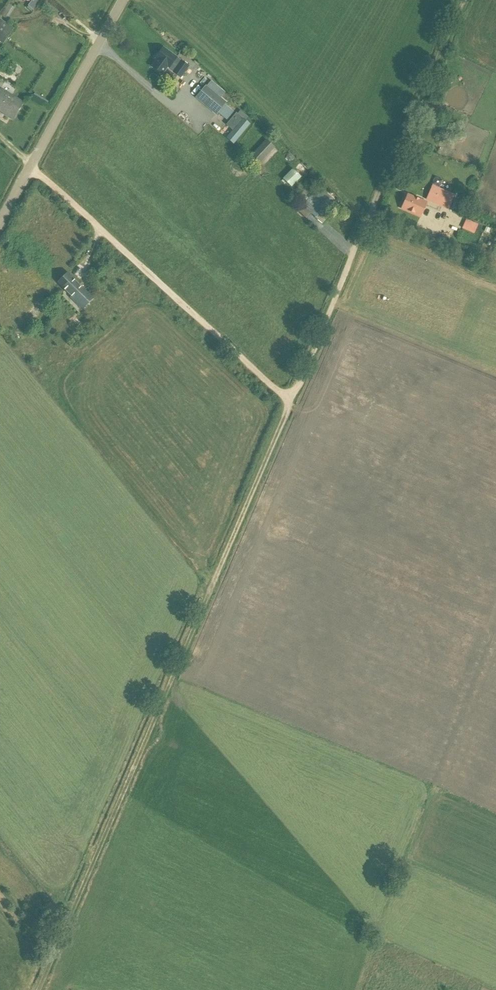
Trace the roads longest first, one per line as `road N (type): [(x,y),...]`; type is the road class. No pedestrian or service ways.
road 1 (track): [(37,989),(462,0)]
road 2 (track): [(290,402),(29,166)]
road 3 (unclassified): [(0,219),(123,0)]

